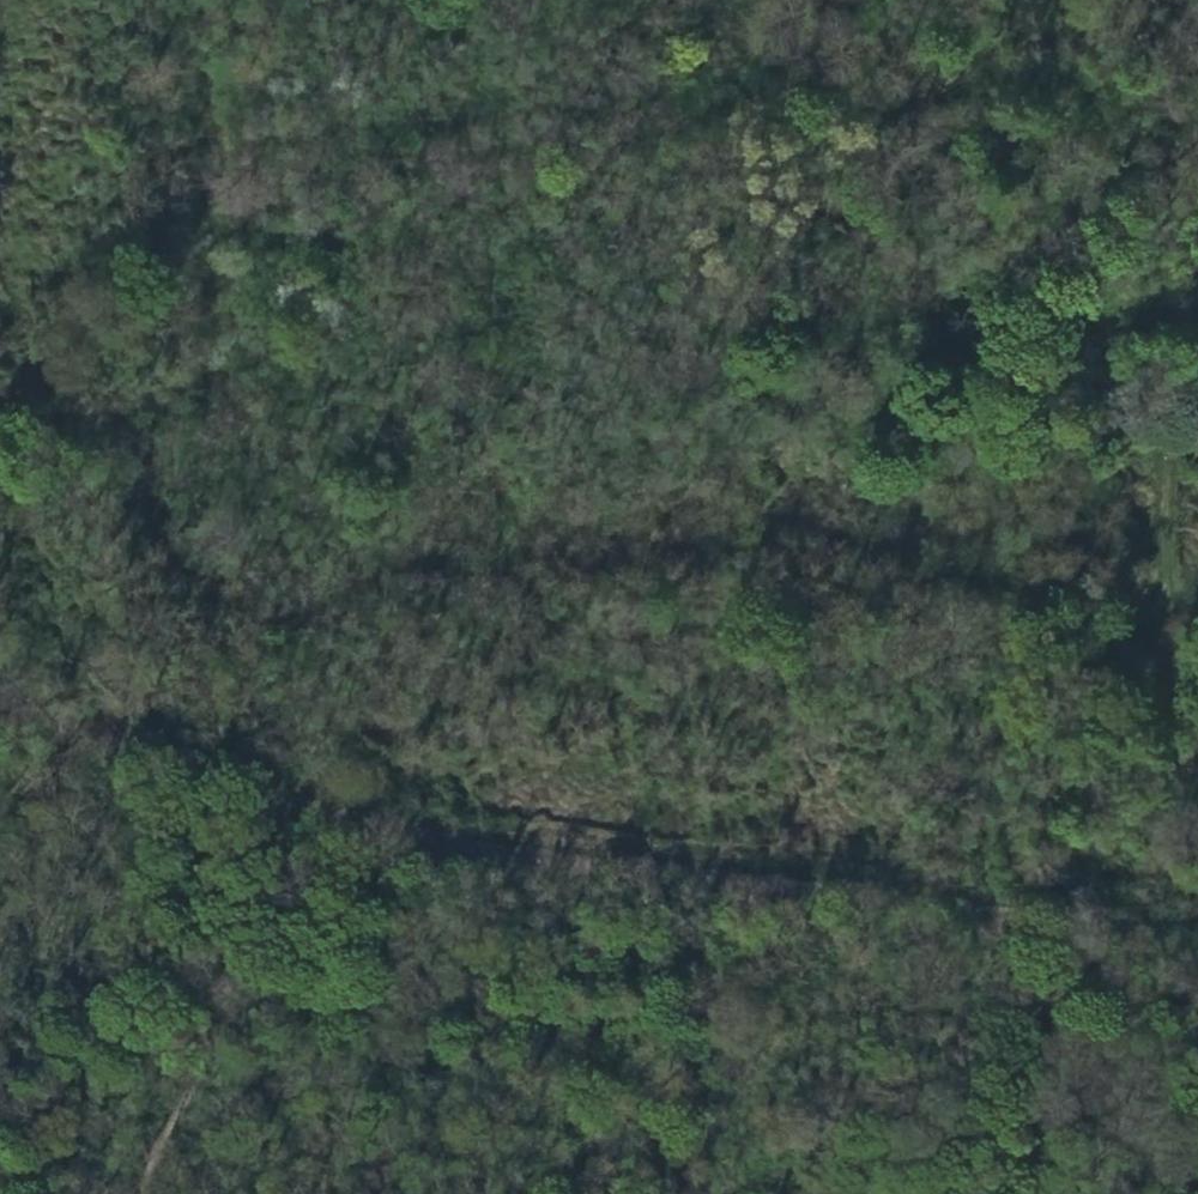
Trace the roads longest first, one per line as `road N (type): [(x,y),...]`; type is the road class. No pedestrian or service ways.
road 1 (track): [(1197,958),(589,842),(520,836),(0,693)]
road 2 (track): [(1197,737),(1173,710),(1167,373)]

